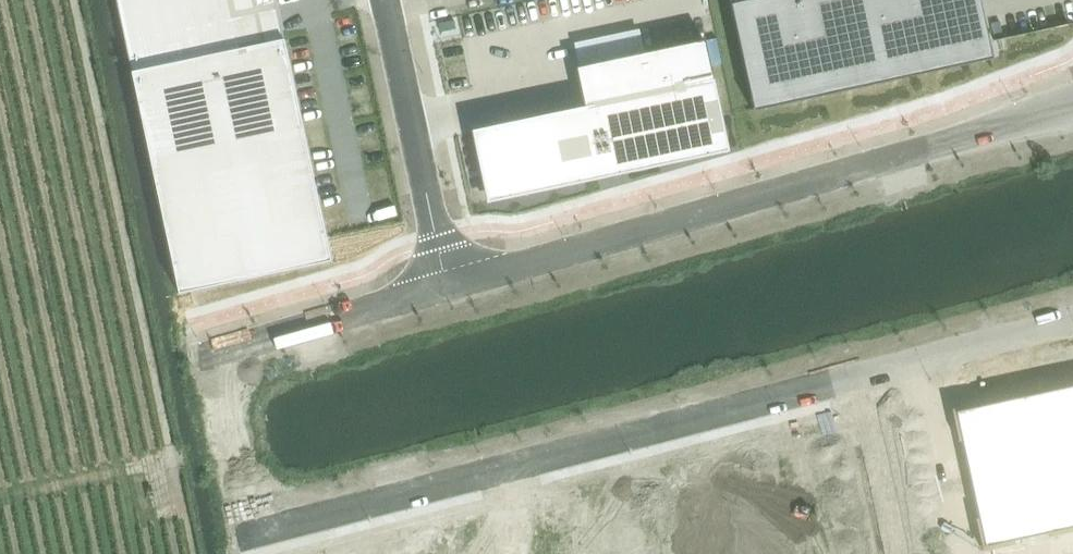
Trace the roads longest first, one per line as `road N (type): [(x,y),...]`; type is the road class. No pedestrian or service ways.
road 1 (unclassified): [(448,288),(1072,105)]
road 2 (unclassified): [(1072,321),(484,472)]
road 3 (unclassified): [(448,288),(386,0)]
road 4 (unclassified): [(207,356),(448,288)]
road 5 (unclassified): [(484,472),(252,531)]

